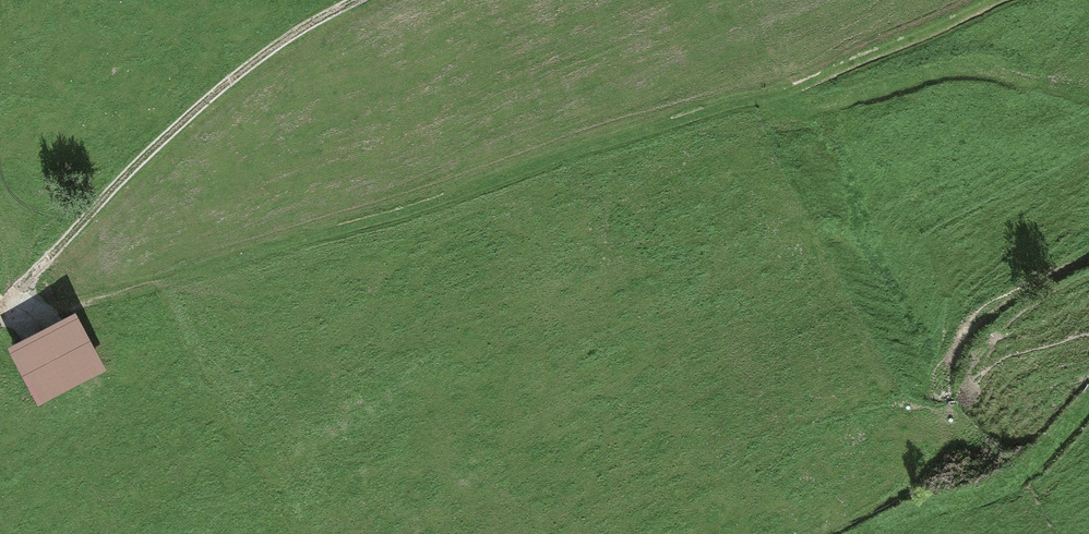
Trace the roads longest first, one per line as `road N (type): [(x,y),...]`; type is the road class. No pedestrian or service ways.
road 1 (track): [(11,303),(222,272),(757,99),(993,0)]
road 2 (track): [(352,0),(293,26),(187,115),(11,303)]
road 3 (track): [(932,505),(986,493),(1088,390)]

